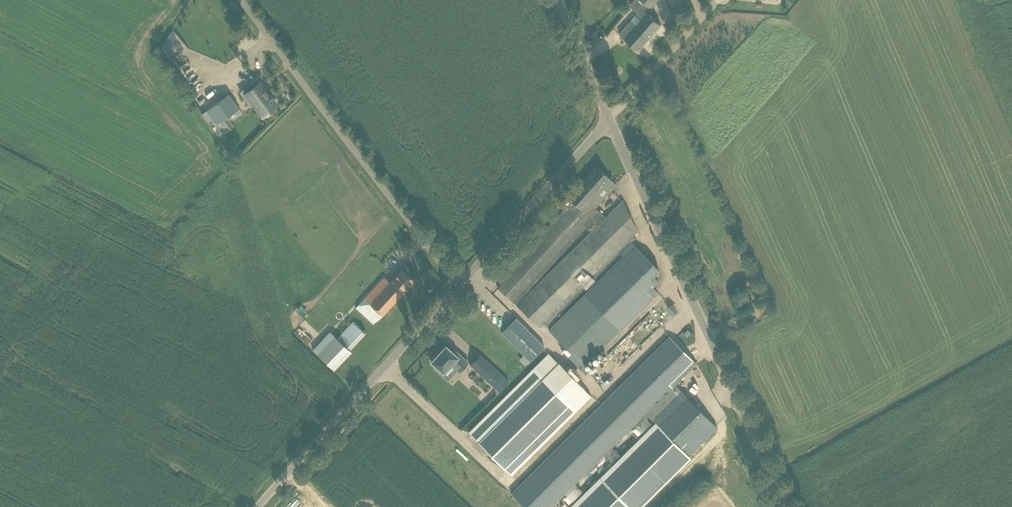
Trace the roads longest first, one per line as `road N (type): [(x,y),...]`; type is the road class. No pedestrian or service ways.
road 1 (unclassified): [(788,506),(612,118)]
road 2 (unclassified): [(458,284),(242,0)]
road 3 (unclassified): [(255,506),(458,284)]
road 4 (unclassified): [(458,284),(612,118)]
road 5 (residential): [(612,118),(718,0)]
road 6 (unclassified): [(612,118),(566,0)]

